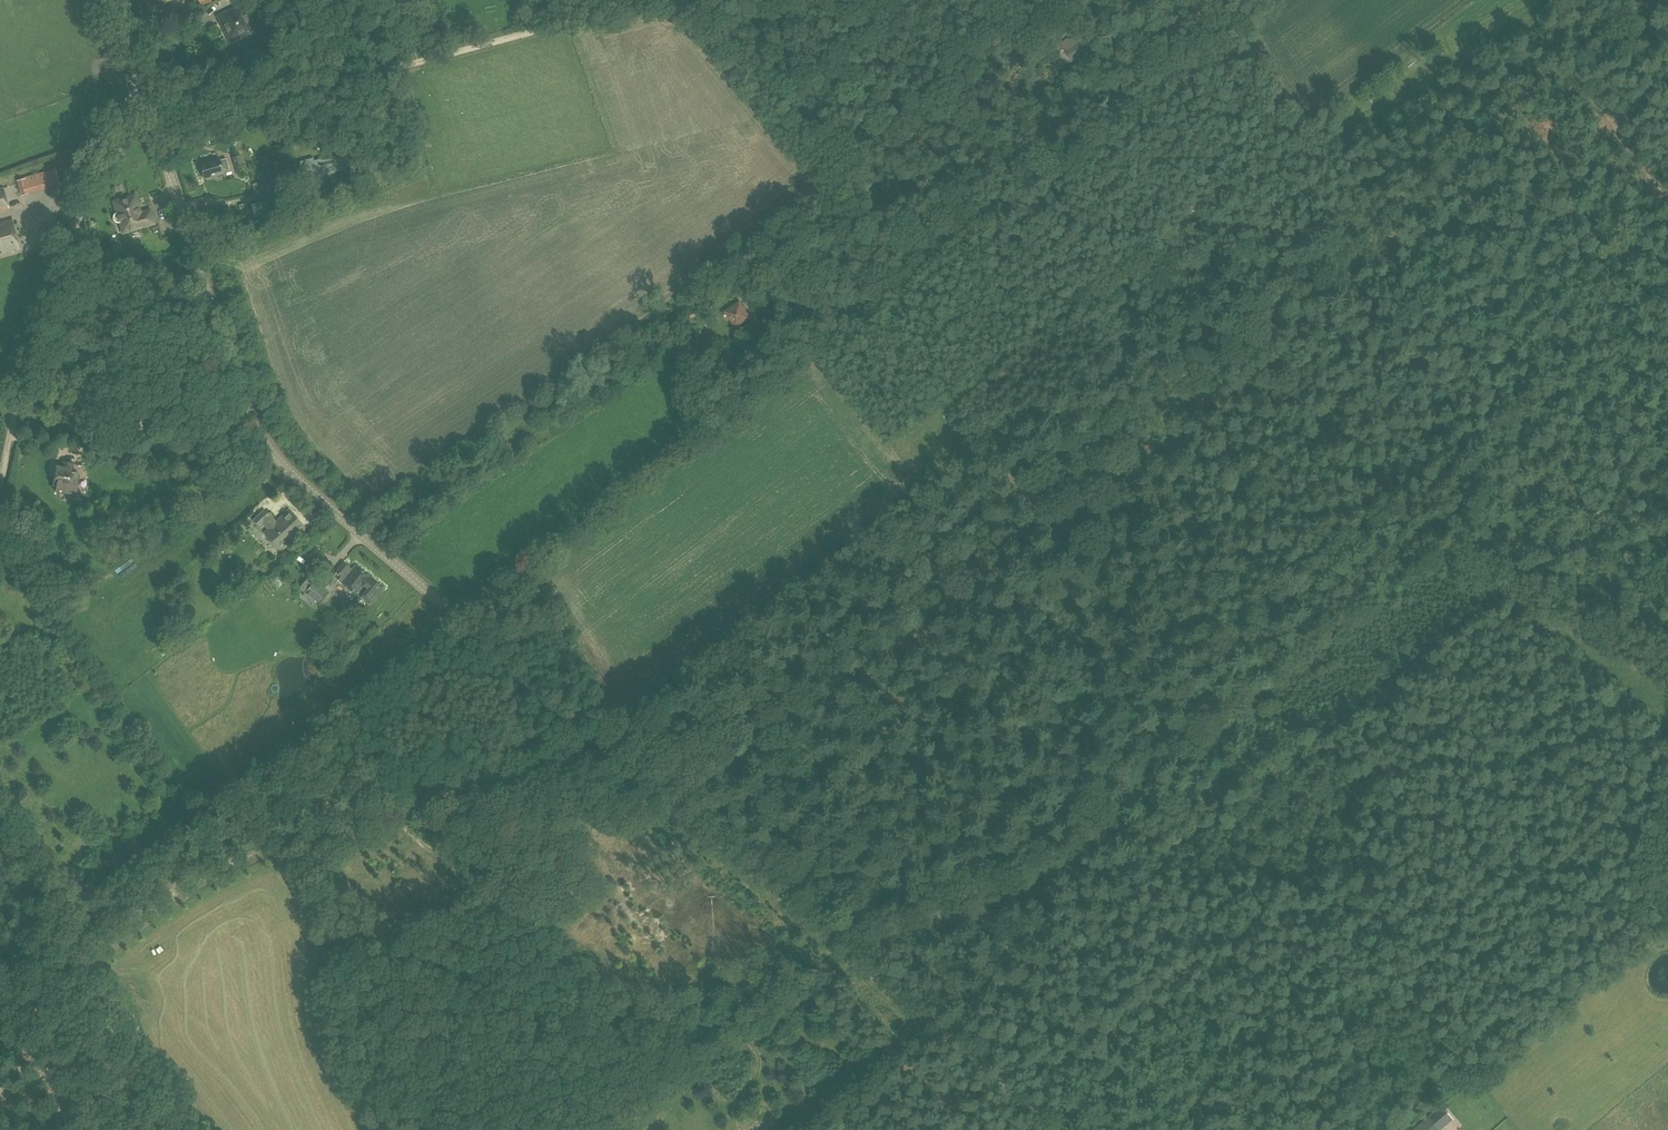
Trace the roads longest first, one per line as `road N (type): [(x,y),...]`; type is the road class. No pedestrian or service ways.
road 1 (unclassified): [(1055,1129),(271,462),(246,422),(114,0)]
road 2 (track): [(1648,0),(1482,115),(856,635),(616,758)]
road 3 (track): [(967,385),(1321,108),(1395,188)]
road 4 (track): [(1237,797),(1667,455)]
road 5 (track): [(154,125),(195,111),(243,111),(625,0)]
road 6 (track): [(973,437),(592,737)]
road 7 (track): [(973,437),(1352,141)]
road 8 (track): [(706,0),(853,215),(845,227),(743,284),(738,297)]
road 9 (track): [(142,86),(76,224),(9,449)]
road 10 (track): [(728,1129),(758,1062),(749,1041),(781,1026),(851,956)]
road 11 (track): [(1565,59),(1667,191)]

